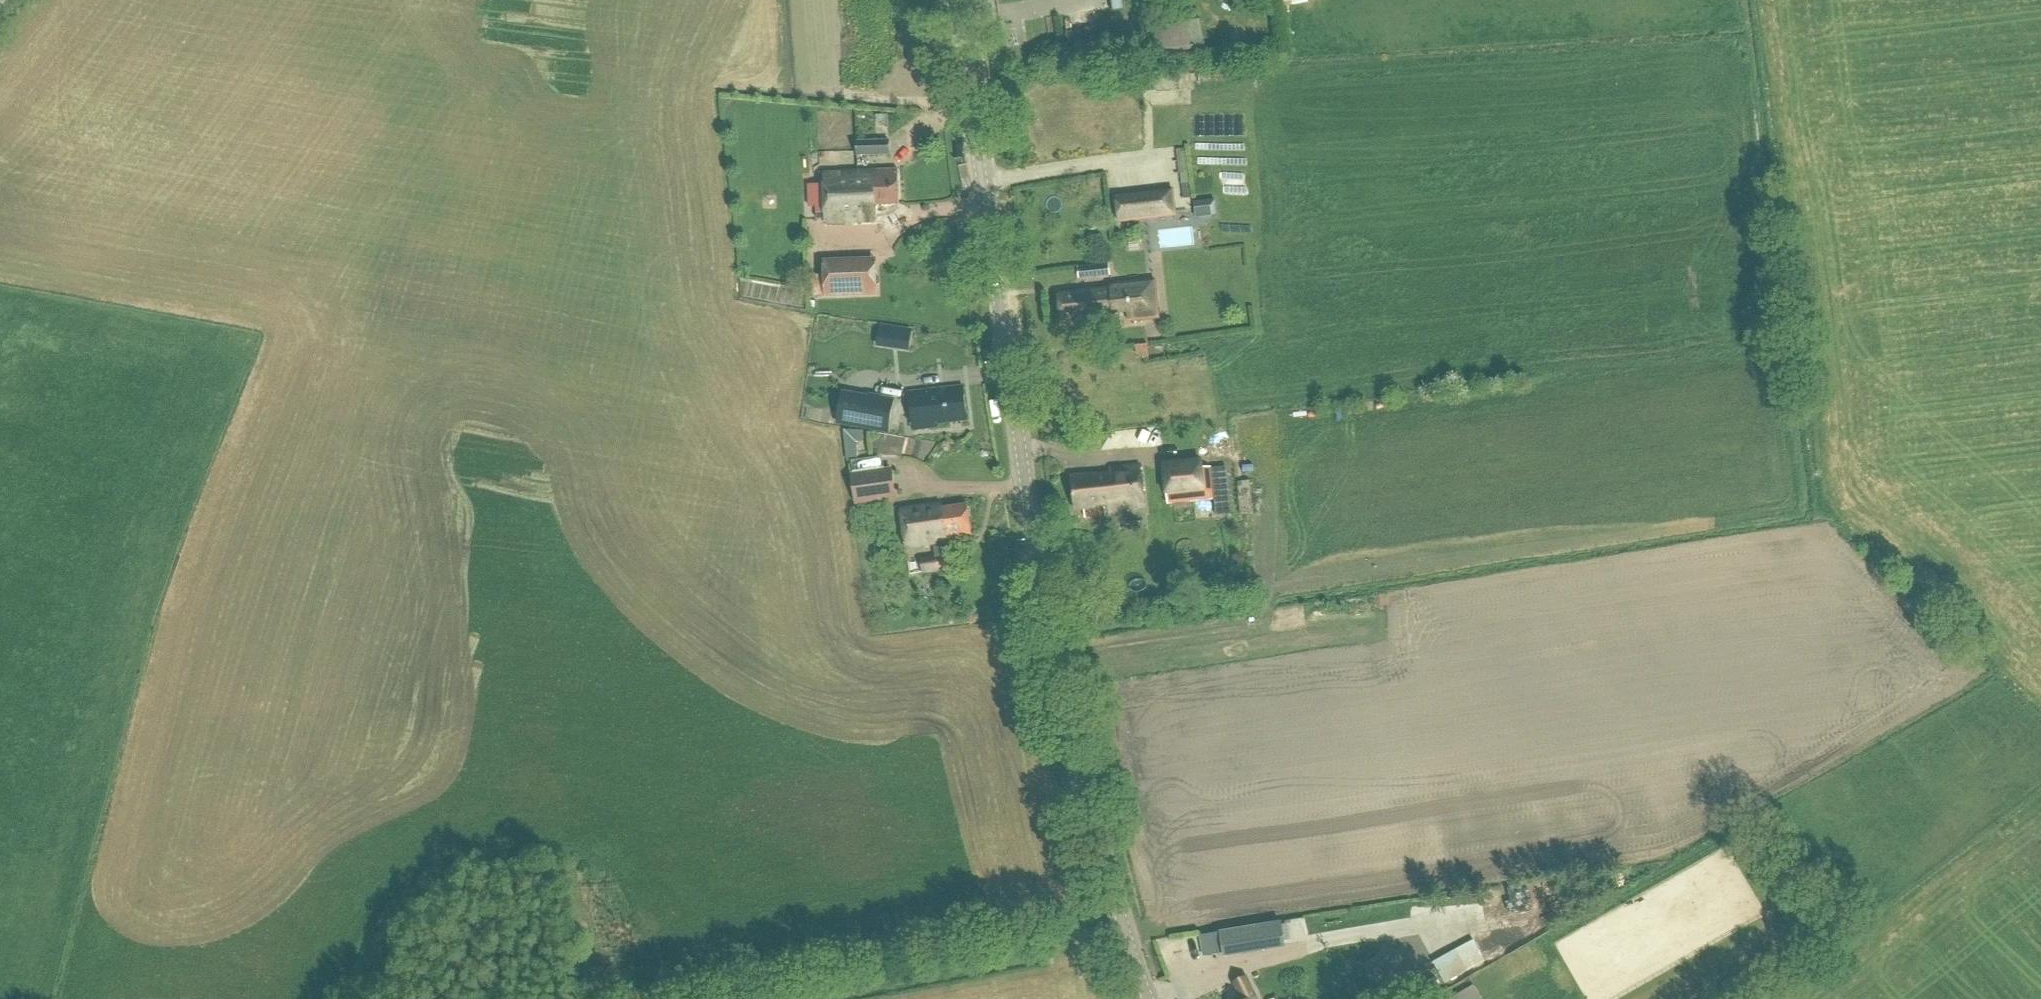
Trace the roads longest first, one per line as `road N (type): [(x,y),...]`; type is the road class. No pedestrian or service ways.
road 1 (tertiary): [(1150,998),(1073,736),(1045,598),(955,0)]

